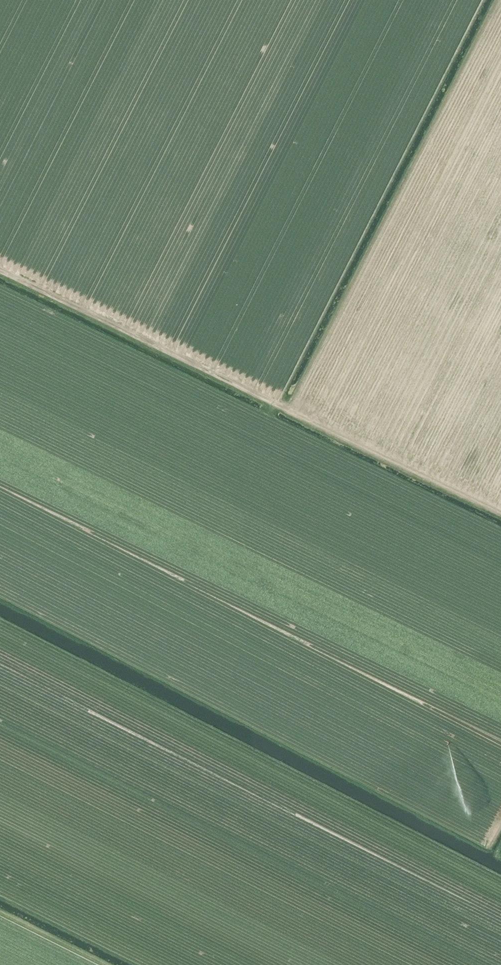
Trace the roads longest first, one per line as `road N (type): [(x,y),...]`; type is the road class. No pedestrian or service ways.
road 1 (track): [(500,511),(0,270)]

